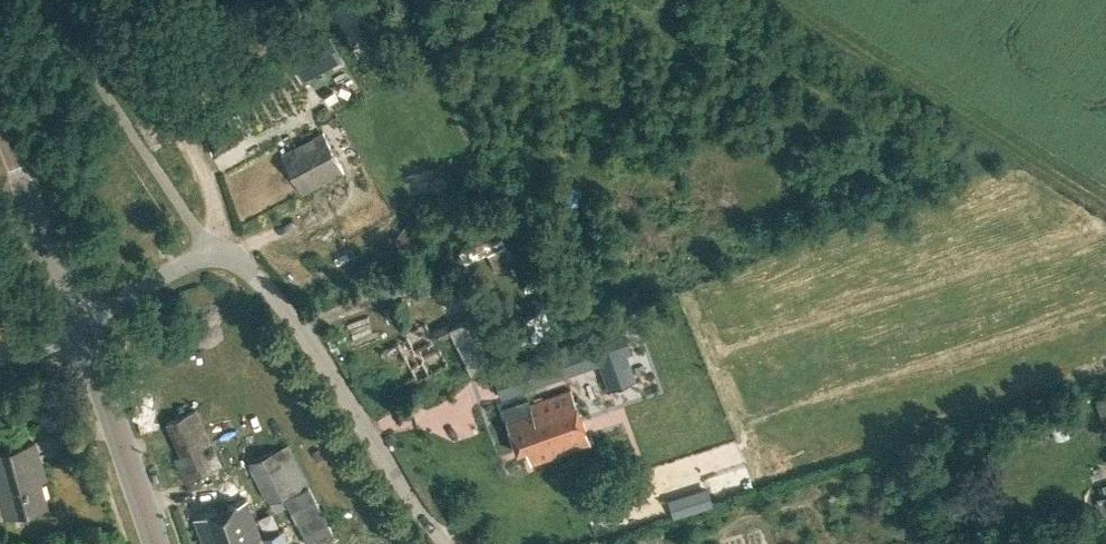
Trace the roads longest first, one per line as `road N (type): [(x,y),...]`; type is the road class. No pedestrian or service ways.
road 1 (residential): [(450,543),(289,315),(229,255),(178,264),(78,329)]
road 2 (track): [(1105,208),(771,0)]
road 3 (track): [(336,0),(205,93),(194,113),(192,133),(229,255)]
road 4 (tertiary): [(153,543),(78,329)]
road 5 (tertiary): [(78,329),(57,255),(0,129)]

